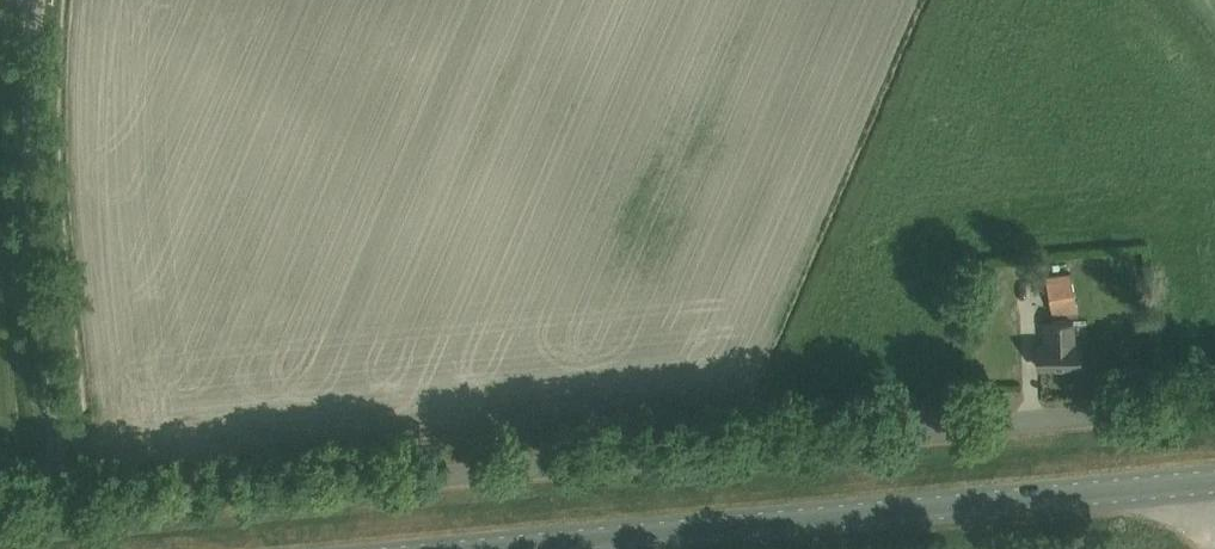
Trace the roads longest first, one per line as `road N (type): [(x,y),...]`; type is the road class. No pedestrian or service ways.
road 1 (unclassified): [(62,510),(1214,403)]
road 2 (secondary): [(1214,483),(505,548)]
road 3 (unclassified): [(62,510),(29,122),(35,0)]

